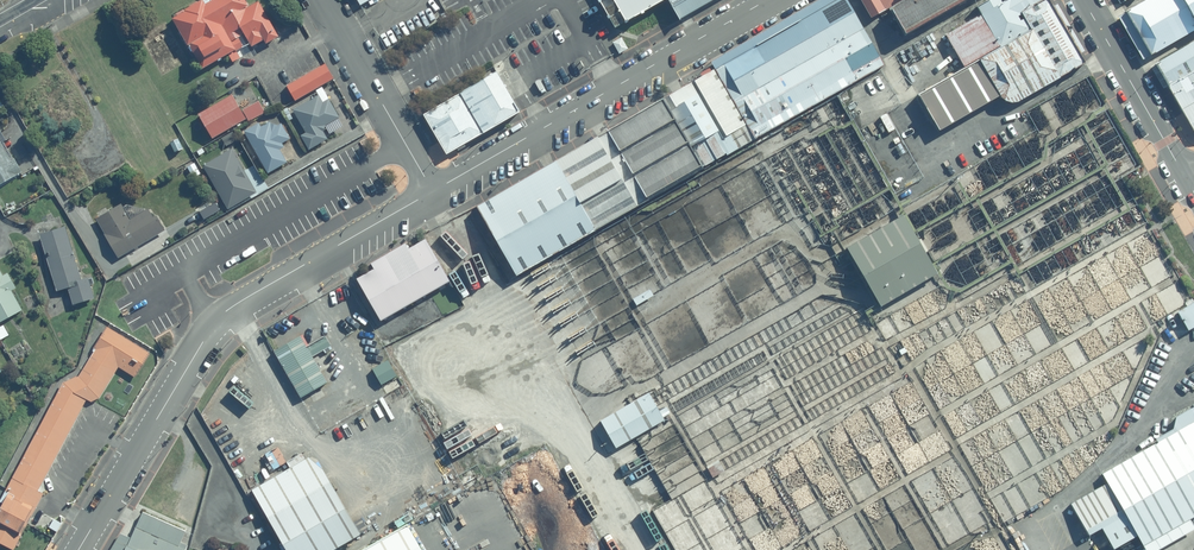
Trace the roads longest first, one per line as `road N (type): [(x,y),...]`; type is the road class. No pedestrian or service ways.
road 1 (unclassified): [(432,192),(245,297),(217,322),(79,549)]
road 2 (unclassified): [(771,0),(432,192)]
road 3 (residential): [(323,0),(432,192)]
road 4 (tertiary): [(1185,176),(1084,0)]

